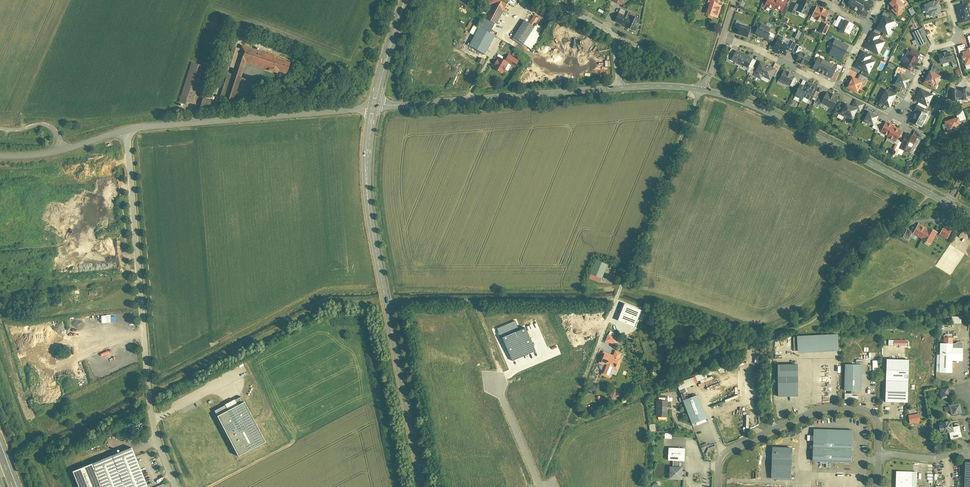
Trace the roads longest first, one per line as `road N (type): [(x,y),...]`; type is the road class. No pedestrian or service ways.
road 1 (secondary): [(422,486),(368,209),(374,107)]
road 2 (residential): [(176,486),(154,432),(126,131)]
road 3 (tertiary): [(700,91),(749,104),(947,204)]
road 4 (residential): [(374,107),(126,131)]
road 5 (tertiary): [(374,107),(619,89)]
road 6 (unclassified): [(717,486),(721,457),(816,412),(874,416),(879,453)]
road 7 (residential): [(723,38),(837,90),(870,24)]
road 8 (residential): [(126,131),(51,154),(0,158)]

